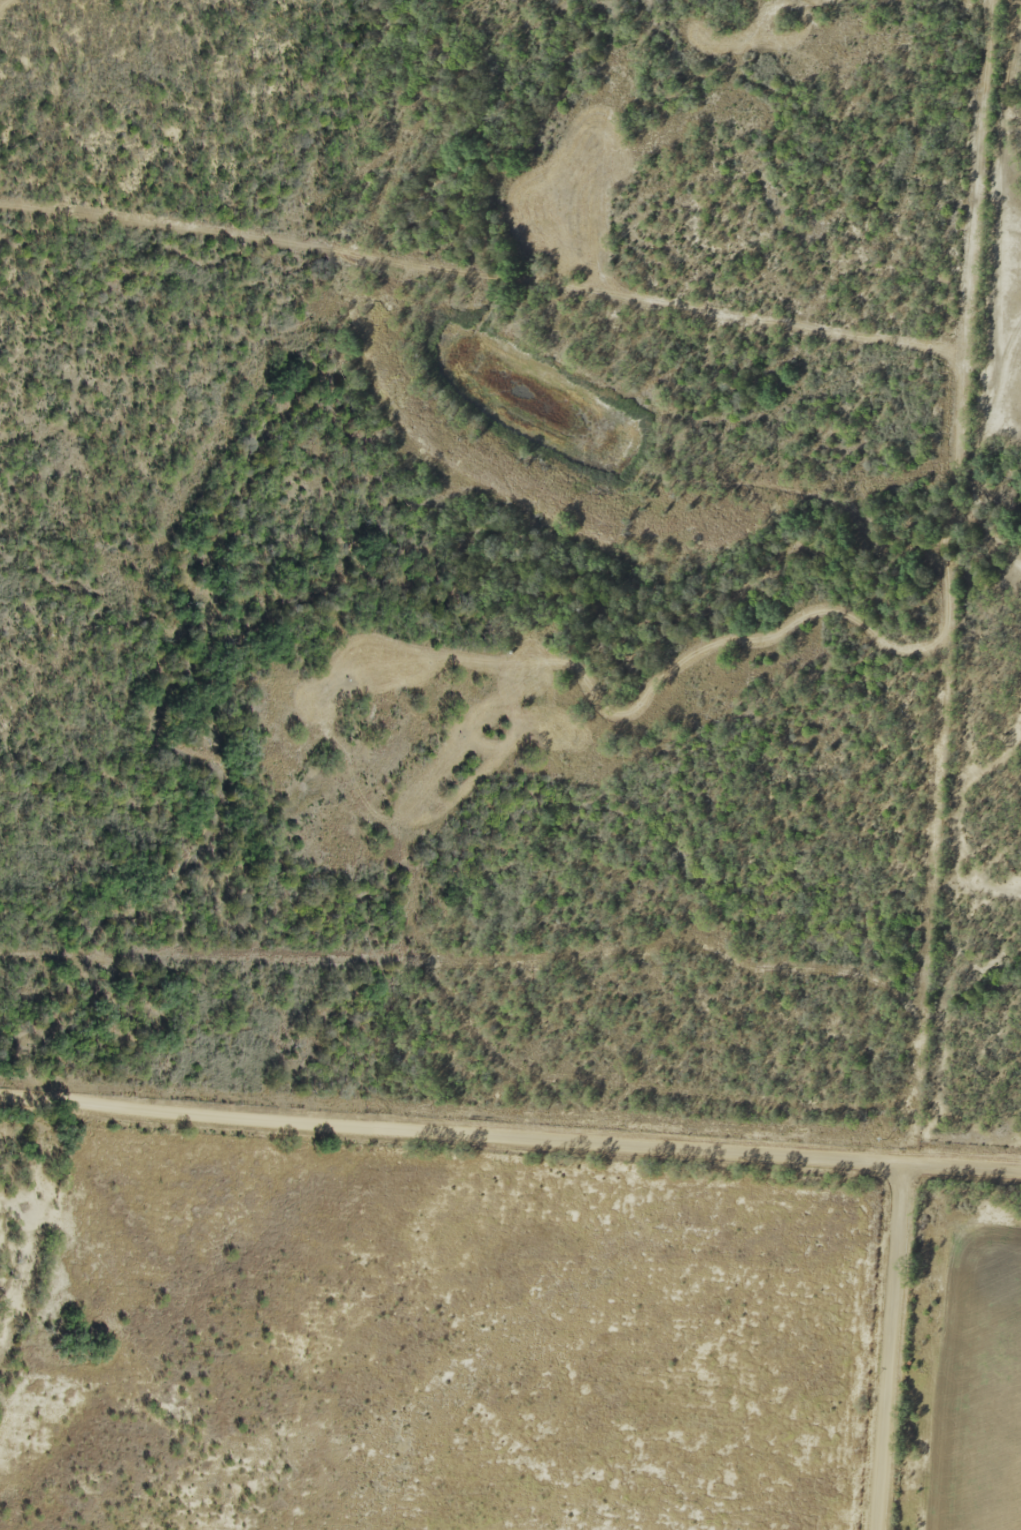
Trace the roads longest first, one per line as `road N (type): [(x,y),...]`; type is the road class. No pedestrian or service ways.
road 1 (residential): [(1020,1177),(358,1110),(0,1089)]
road 2 (residential): [(872,1529),(897,1169)]

